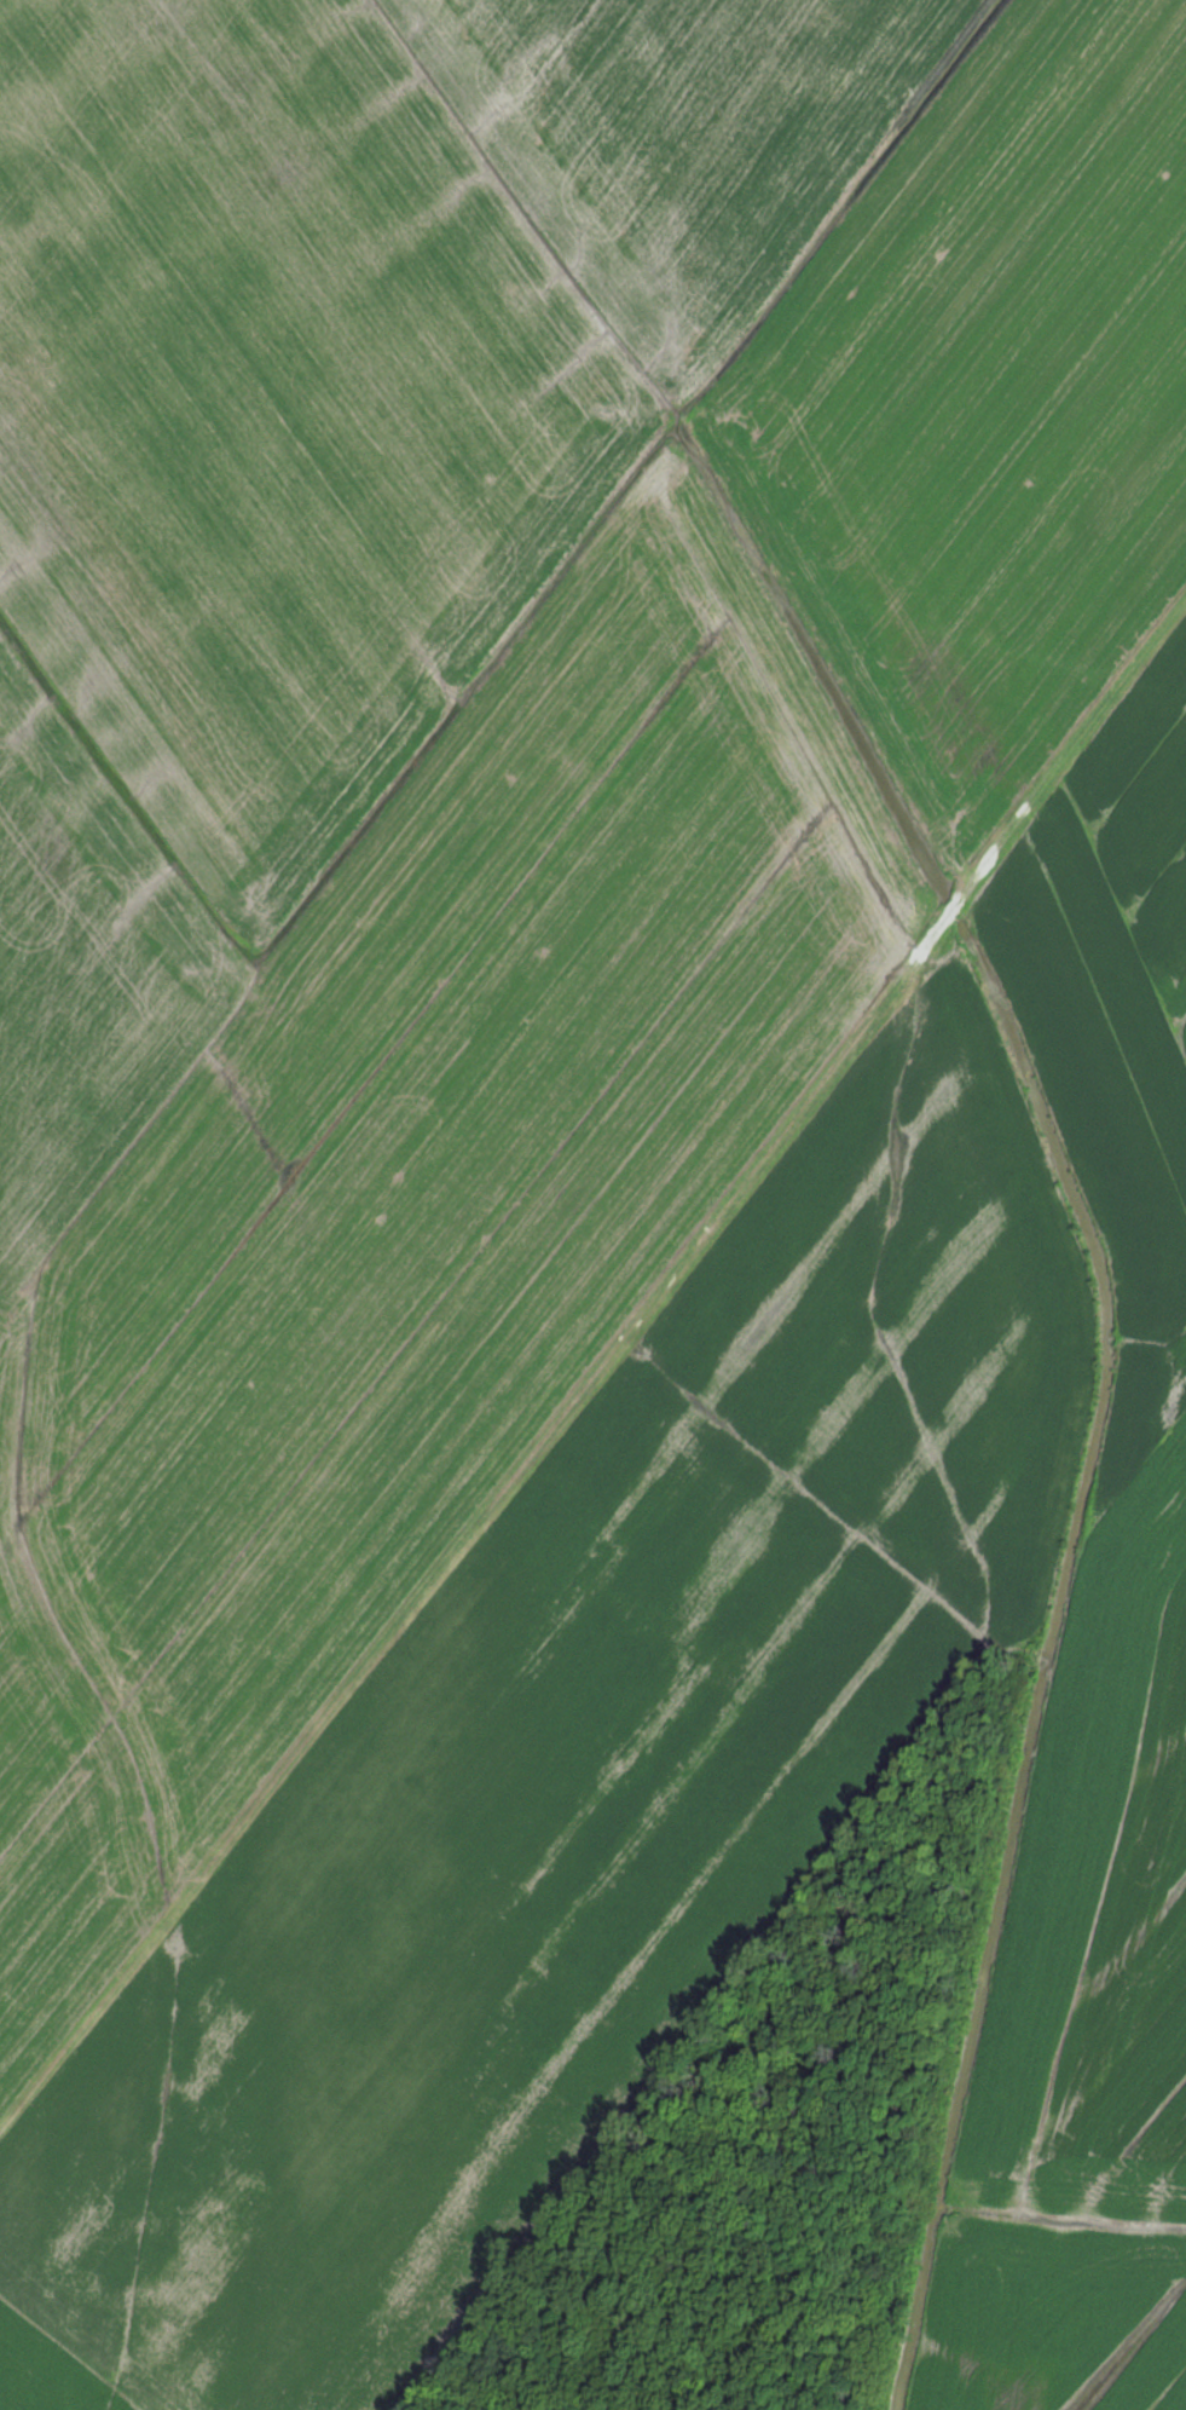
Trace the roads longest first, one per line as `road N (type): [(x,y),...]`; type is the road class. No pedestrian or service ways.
road 1 (track): [(1185,593),(0,2129)]

